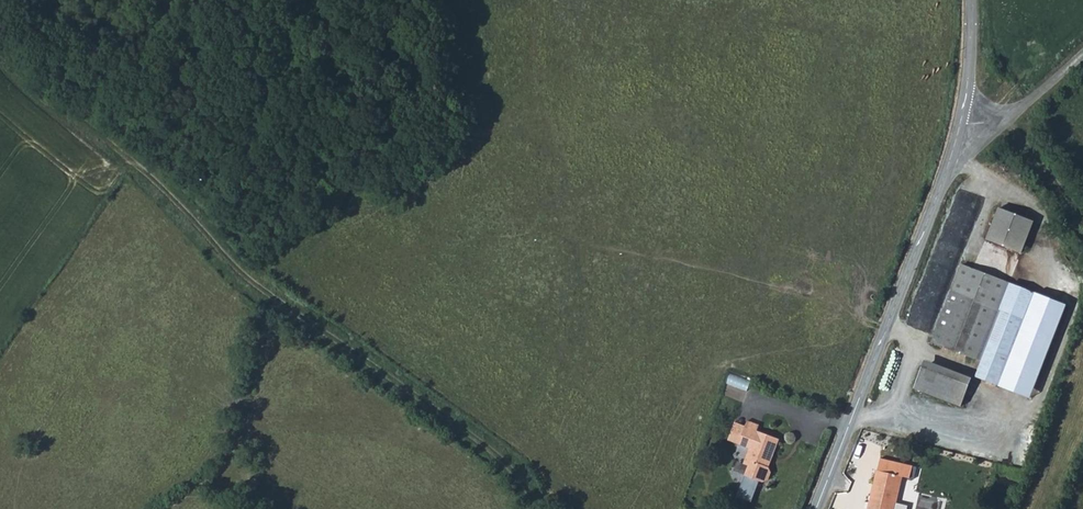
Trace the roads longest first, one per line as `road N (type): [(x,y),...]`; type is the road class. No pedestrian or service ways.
road 1 (track): [(544,508),(485,448),(260,288),(150,179),(9,60),(0,41)]
road 2 (tertiary): [(816,508),(961,120)]
road 3 (unclassified): [(1082,54),(1015,111),(961,120)]
road 4 (track): [(1005,115),(1082,216)]
road 5 (tertiary): [(961,120),(971,0)]

